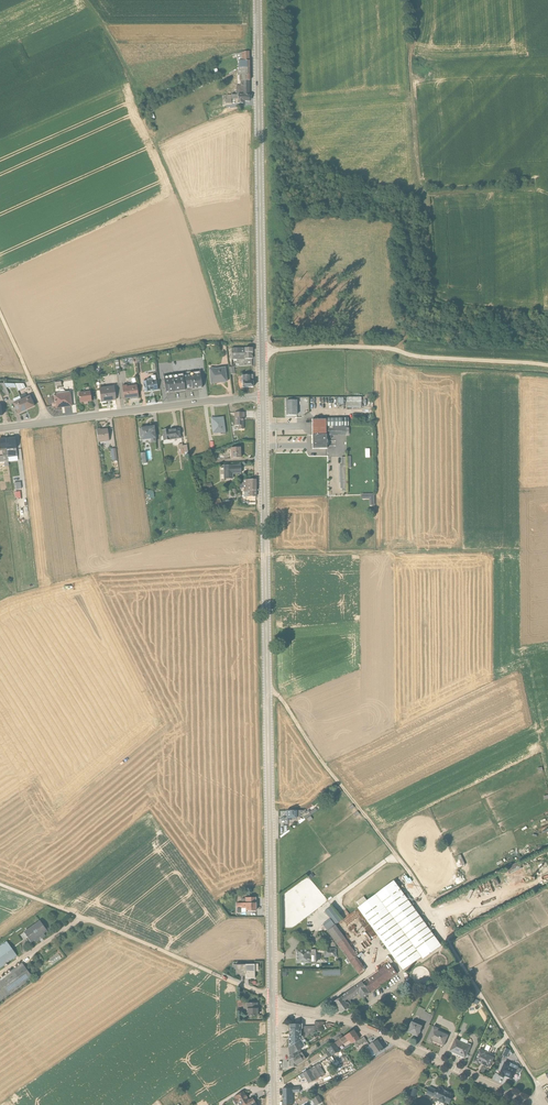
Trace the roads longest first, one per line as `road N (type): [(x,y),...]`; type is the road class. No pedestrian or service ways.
road 1 (primary): [(272,997),(263,395)]
road 2 (primary): [(262,350),(257,0)]
road 3 (track): [(417,0),(411,51),(427,270),(438,299),(457,308)]
road 4 (unclassified): [(272,997),(0,885)]
road 5 (unclassified): [(262,350),(379,345),(547,363)]
road 6 (track): [(267,688),(435,917)]
road 7 (residential): [(530,1104),(348,1022),(272,1008)]
road 8 (track): [(262,345),(228,340),(149,139)]
road 9 (tertiary): [(48,422),(263,395)]
road 10 (unclassified): [(542,1104),(435,917)]

